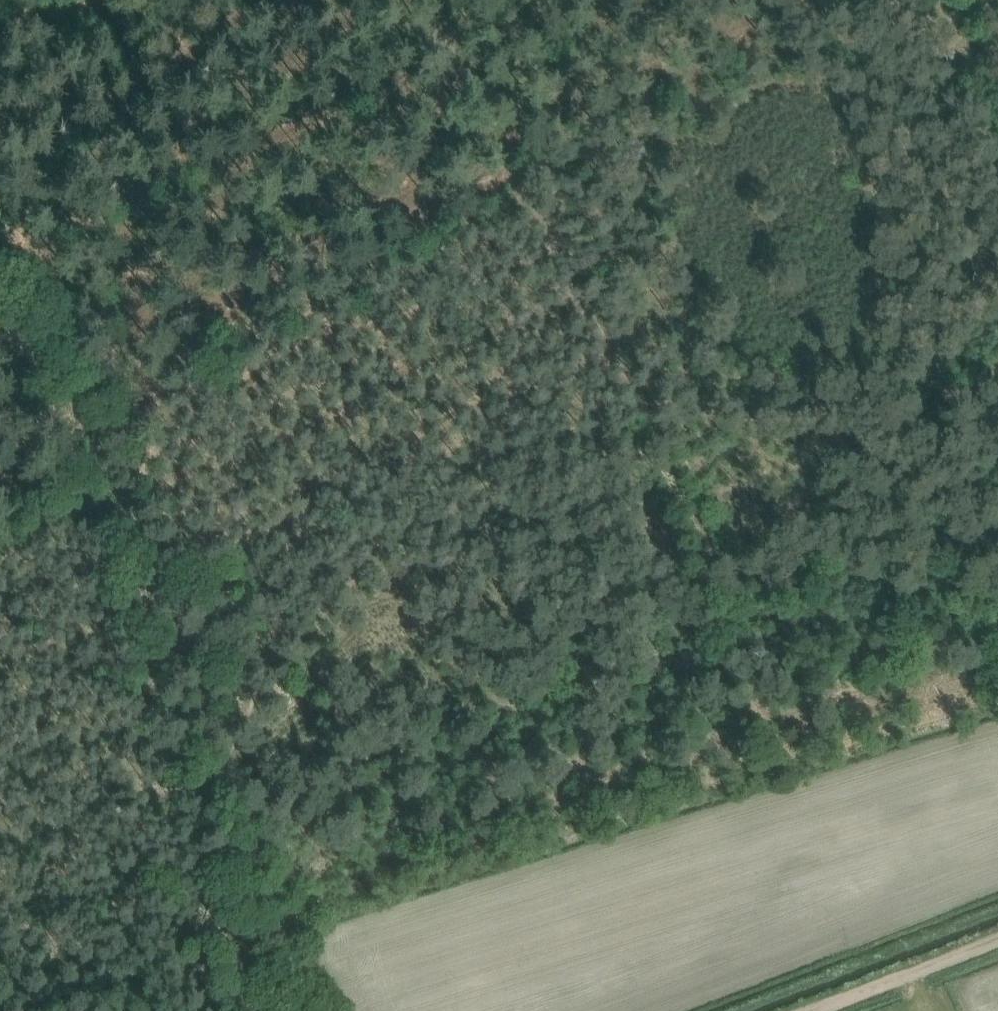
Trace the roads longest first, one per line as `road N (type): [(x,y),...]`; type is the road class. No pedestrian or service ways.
road 1 (track): [(415,0),(641,425),(756,773)]
road 2 (track): [(0,311),(97,480),(298,1010)]
road 3 (track): [(815,1010),(997,940)]

